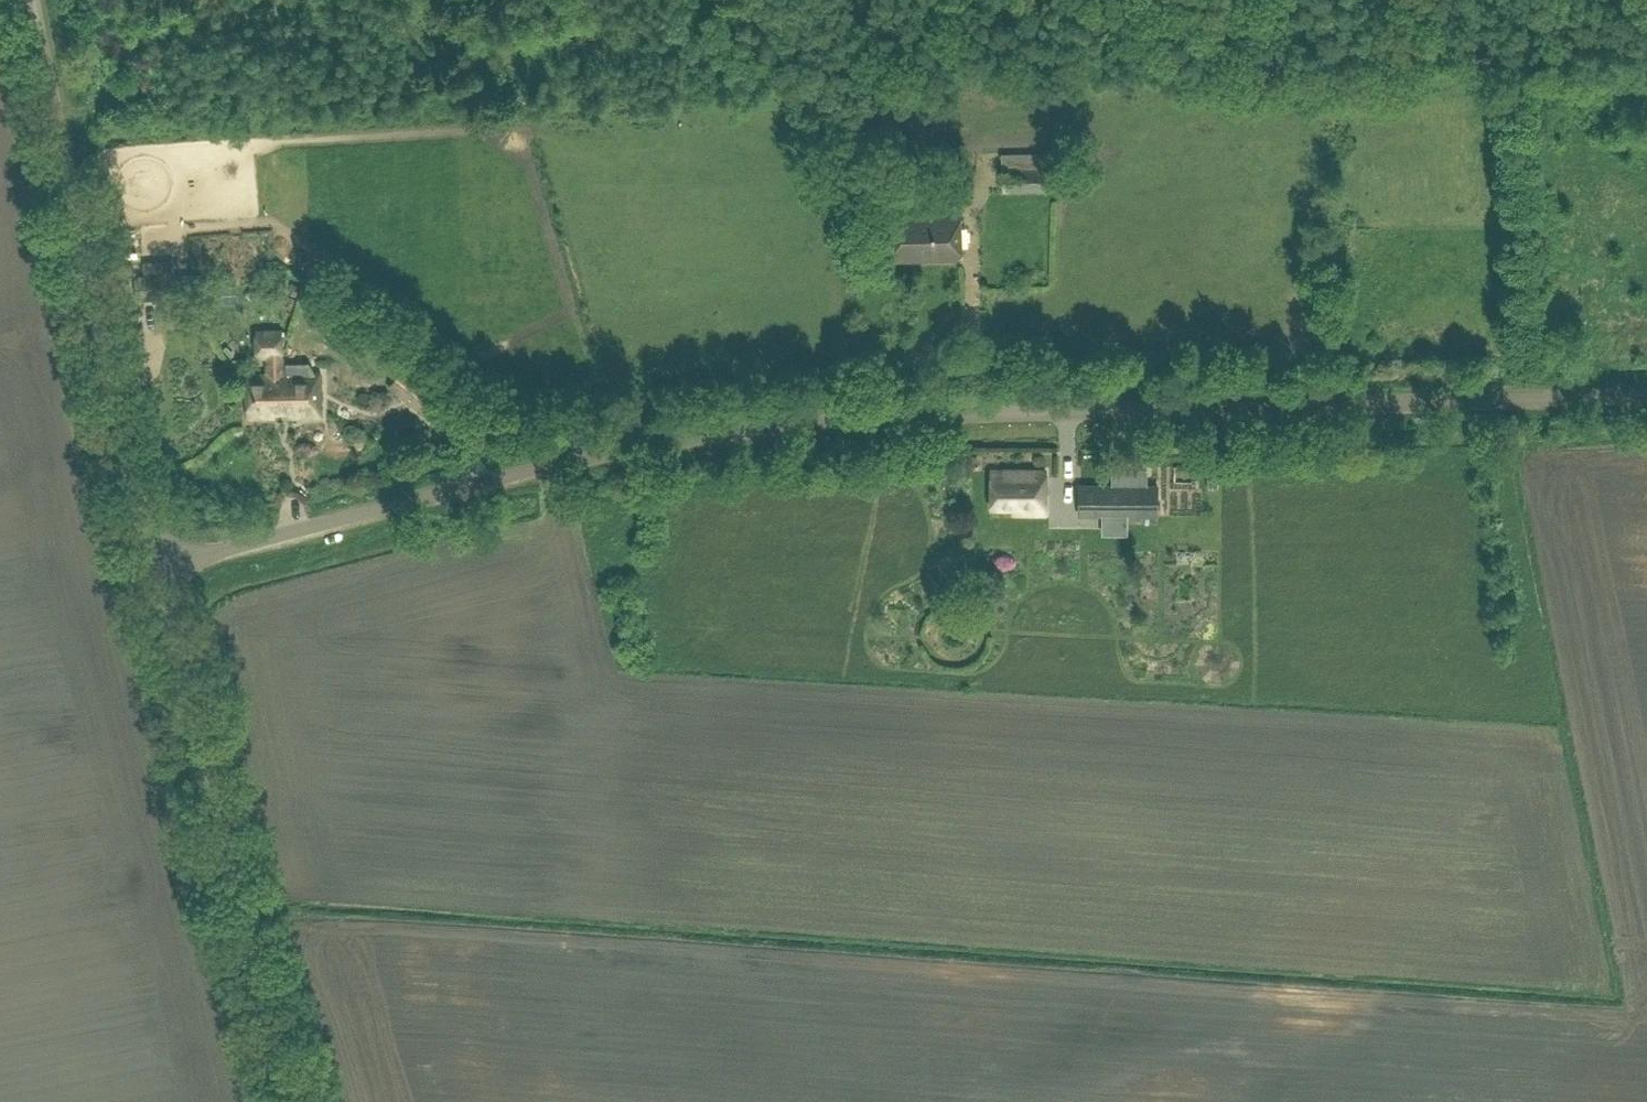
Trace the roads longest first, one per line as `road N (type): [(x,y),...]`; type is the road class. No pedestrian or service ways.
road 1 (unclassified): [(154,566),(698,434),(884,417),(1646,394)]
road 2 (unclassified): [(154,566),(34,0)]
road 3 (unclassified): [(295,1101),(154,566)]

